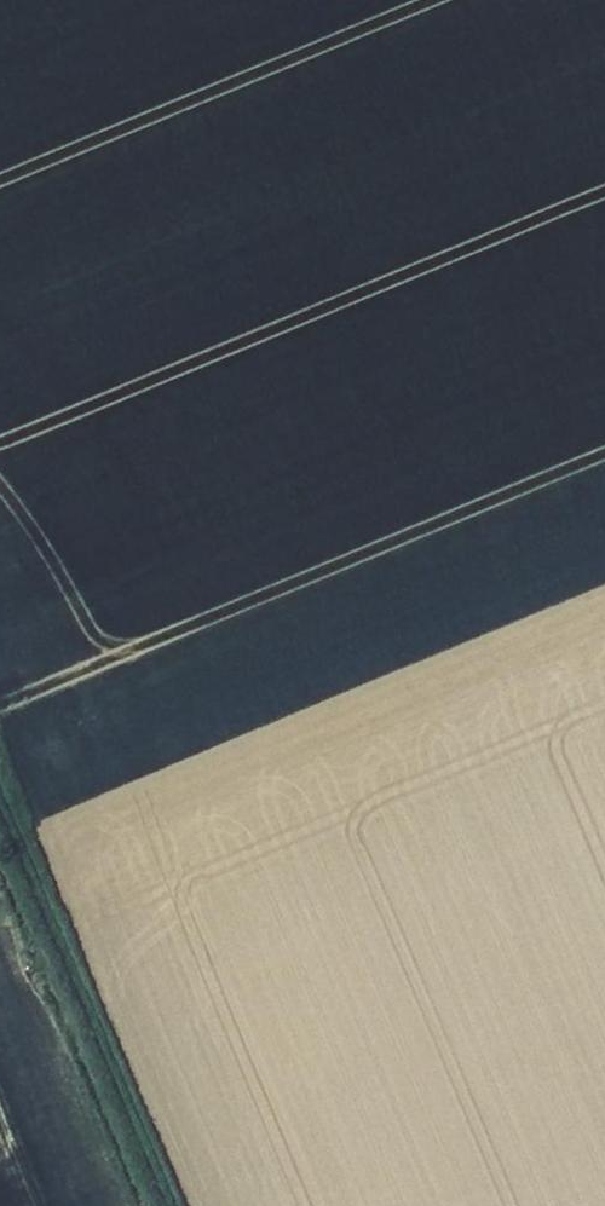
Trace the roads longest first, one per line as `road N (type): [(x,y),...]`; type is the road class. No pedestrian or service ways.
road 1 (track): [(0,785),(186,1205)]

